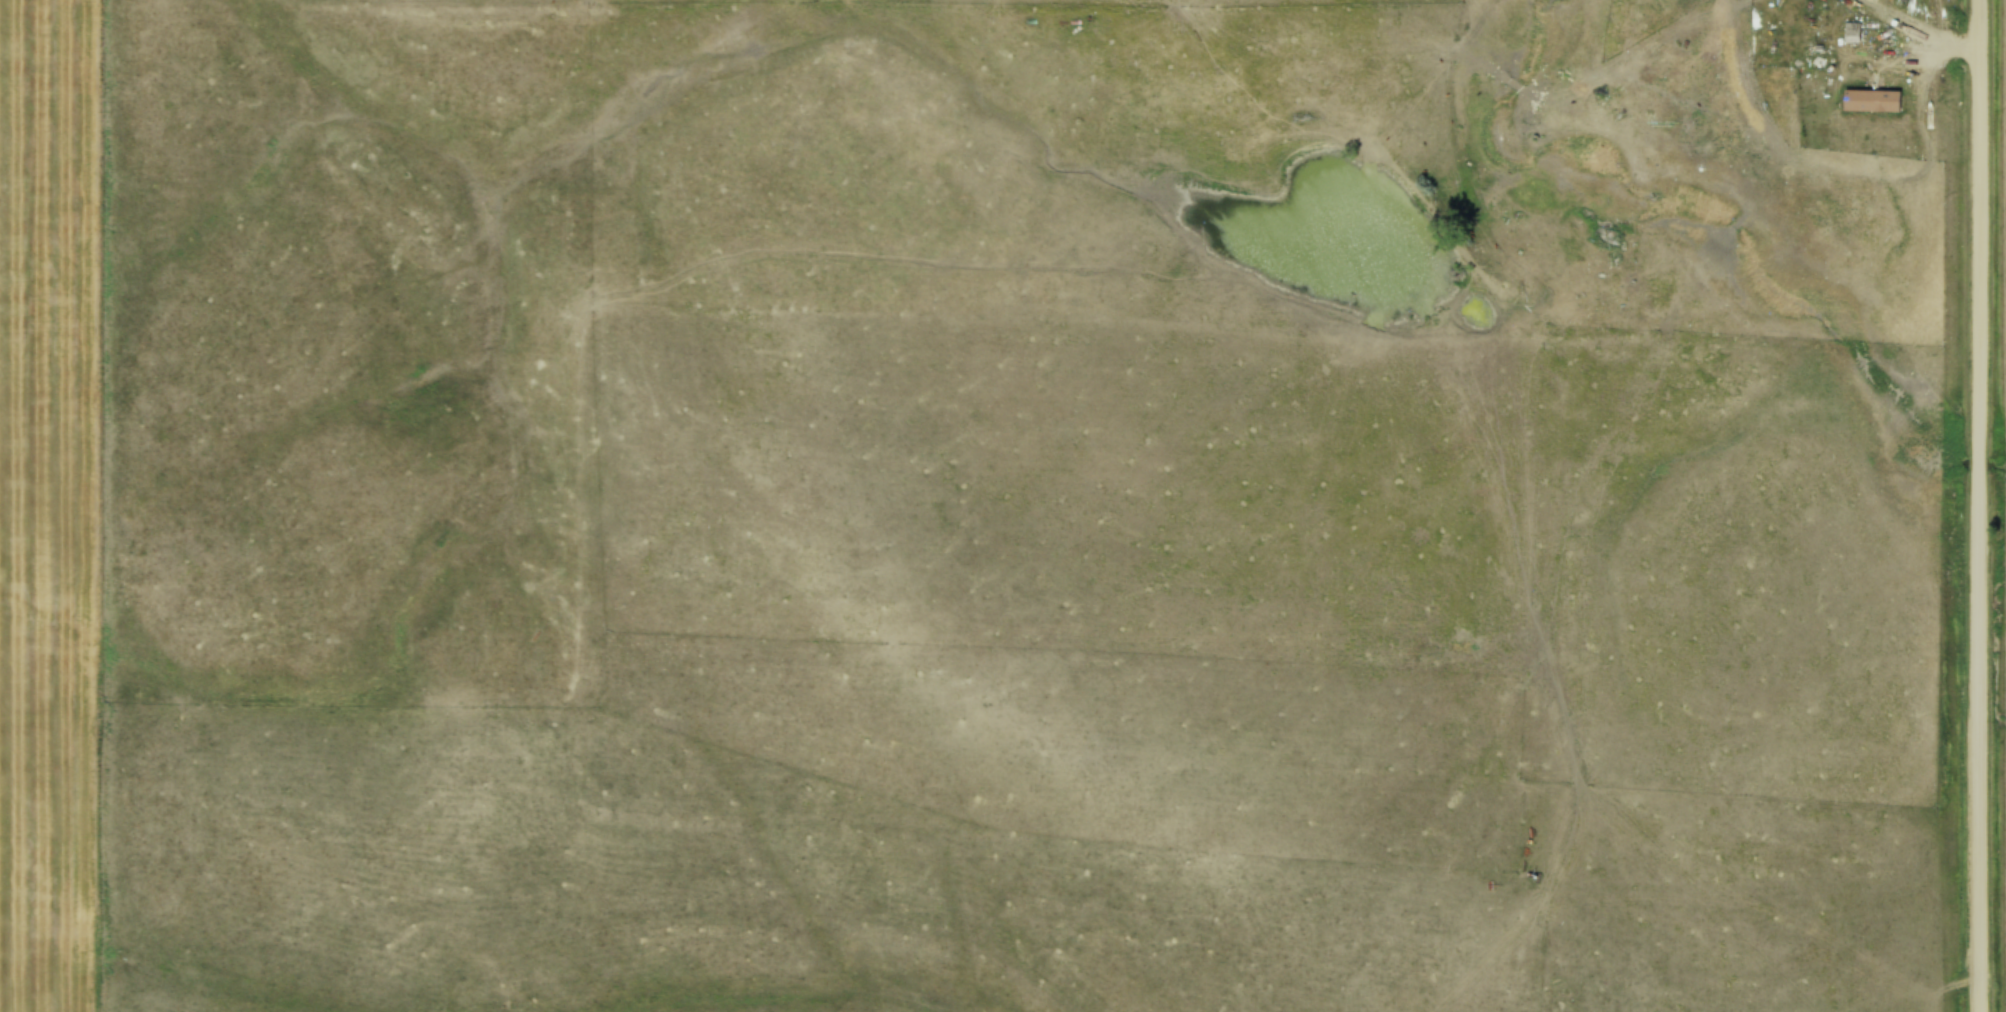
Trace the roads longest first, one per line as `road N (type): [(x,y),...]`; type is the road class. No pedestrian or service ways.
road 1 (residential): [(1979,1011),(1979,0)]

